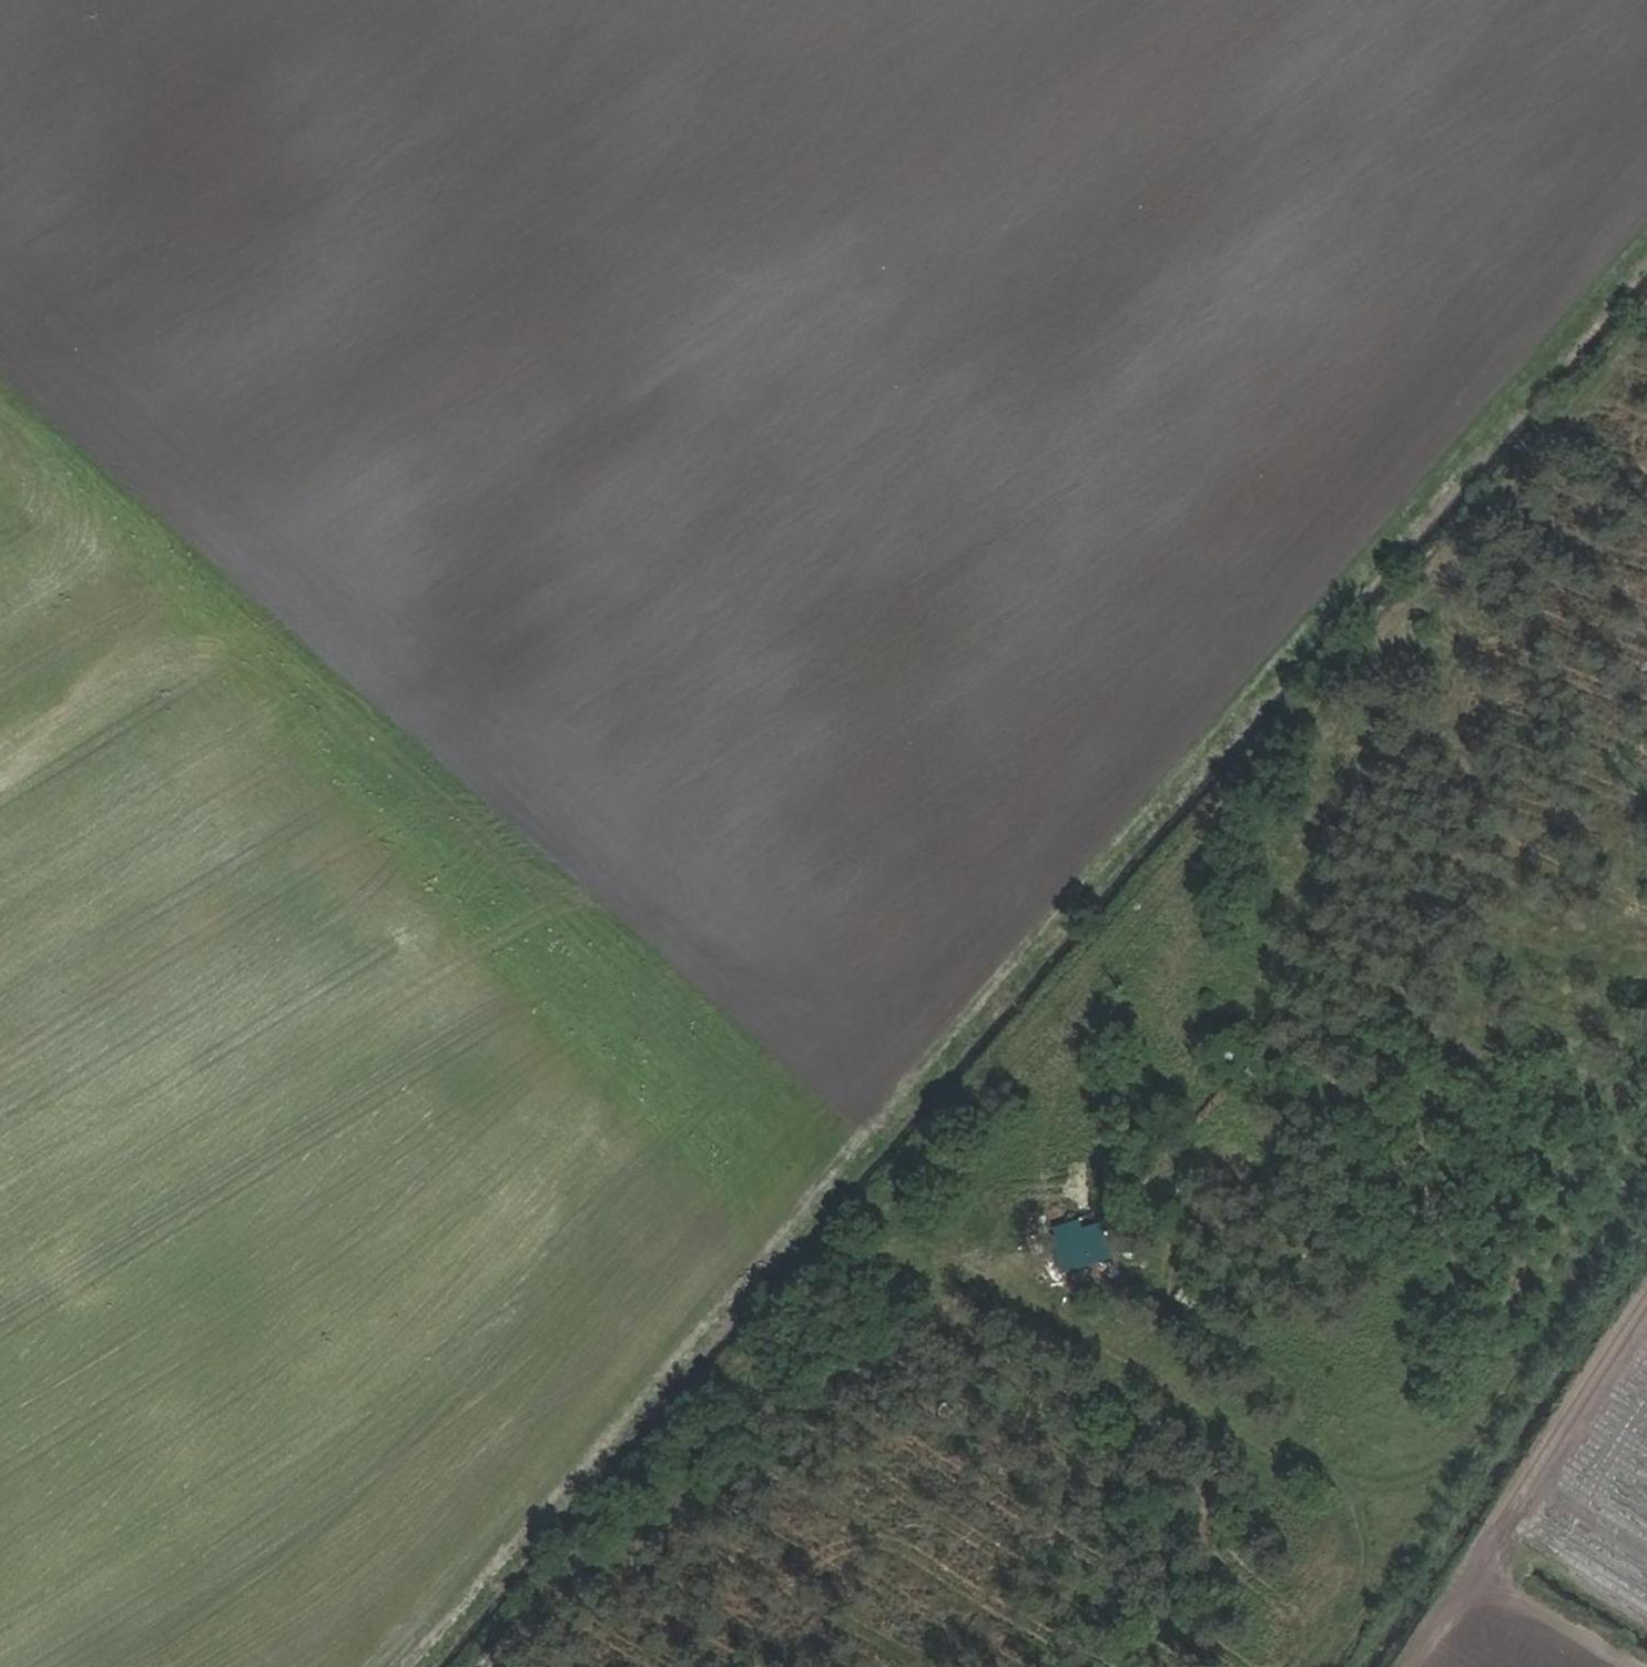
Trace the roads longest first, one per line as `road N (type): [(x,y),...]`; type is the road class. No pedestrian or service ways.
road 1 (track): [(402,1666),(1646,216)]
road 2 (track): [(1414,1666),(1646,1313)]
road 3 (track): [(1627,1666),(1476,1574)]

